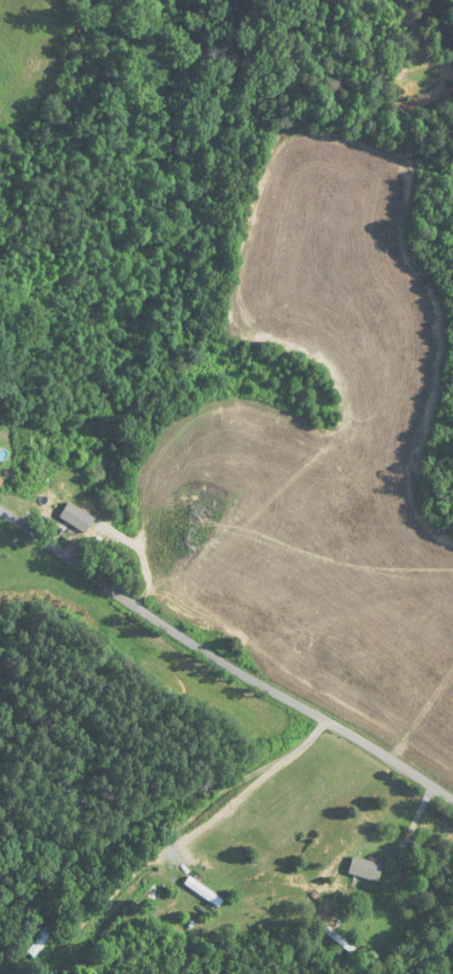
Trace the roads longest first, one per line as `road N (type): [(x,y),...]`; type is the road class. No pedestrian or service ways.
road 1 (residential): [(0,508),(185,634),(452,795)]

